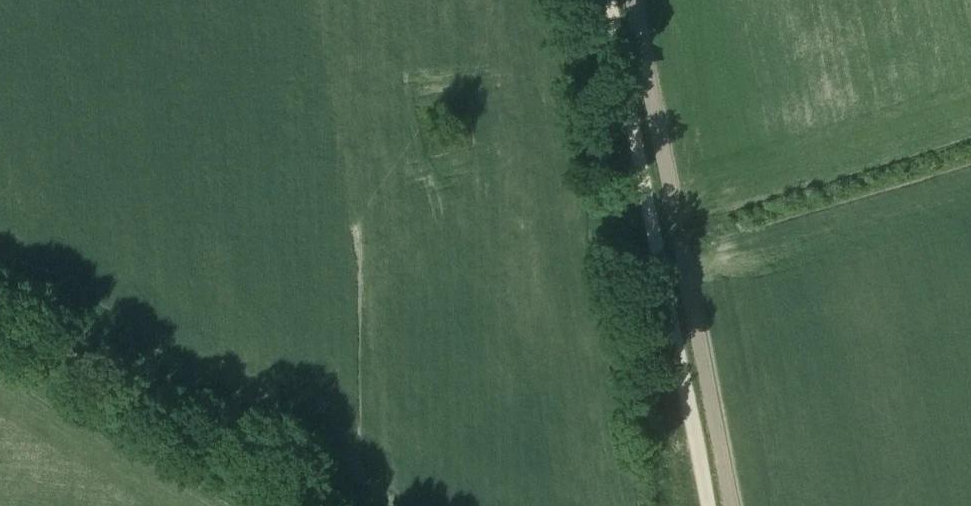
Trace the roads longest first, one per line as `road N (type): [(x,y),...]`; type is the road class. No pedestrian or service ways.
road 1 (track): [(707,505),(605,0)]
road 2 (track): [(301,505),(239,456),(0,314)]

